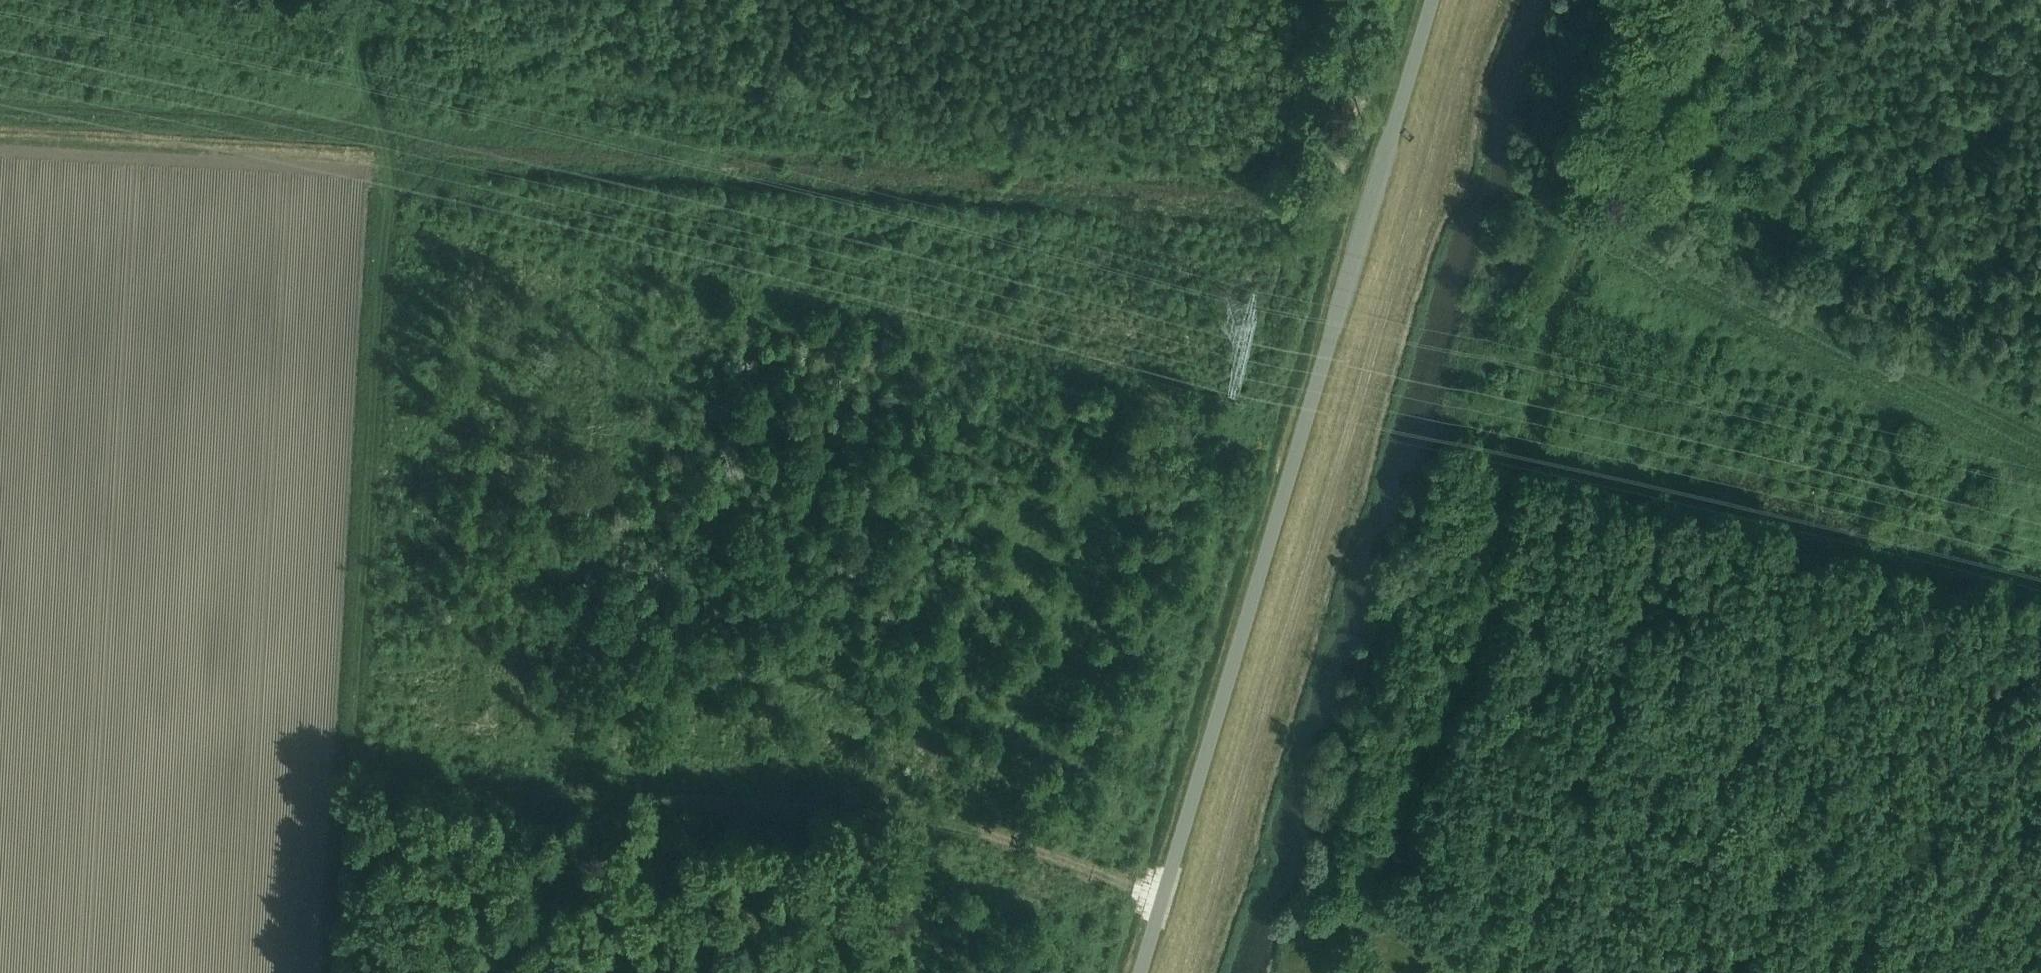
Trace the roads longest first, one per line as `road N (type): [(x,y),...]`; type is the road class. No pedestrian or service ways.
road 1 (unclassified): [(1140,972),(1432,0)]
road 2 (track): [(1716,0),(1660,184),(1579,237),(2040,473)]

